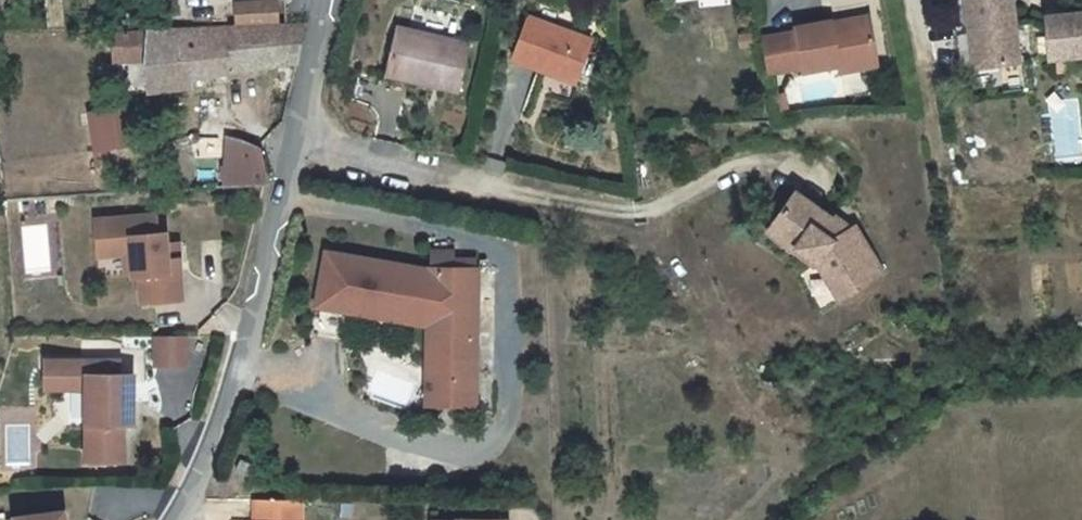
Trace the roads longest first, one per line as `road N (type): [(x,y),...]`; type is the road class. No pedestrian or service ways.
road 1 (residential): [(288,140),(269,237),(193,477),(164,519)]
road 2 (residential): [(492,182),(288,140)]
road 3 (residential): [(316,0),(288,140)]

